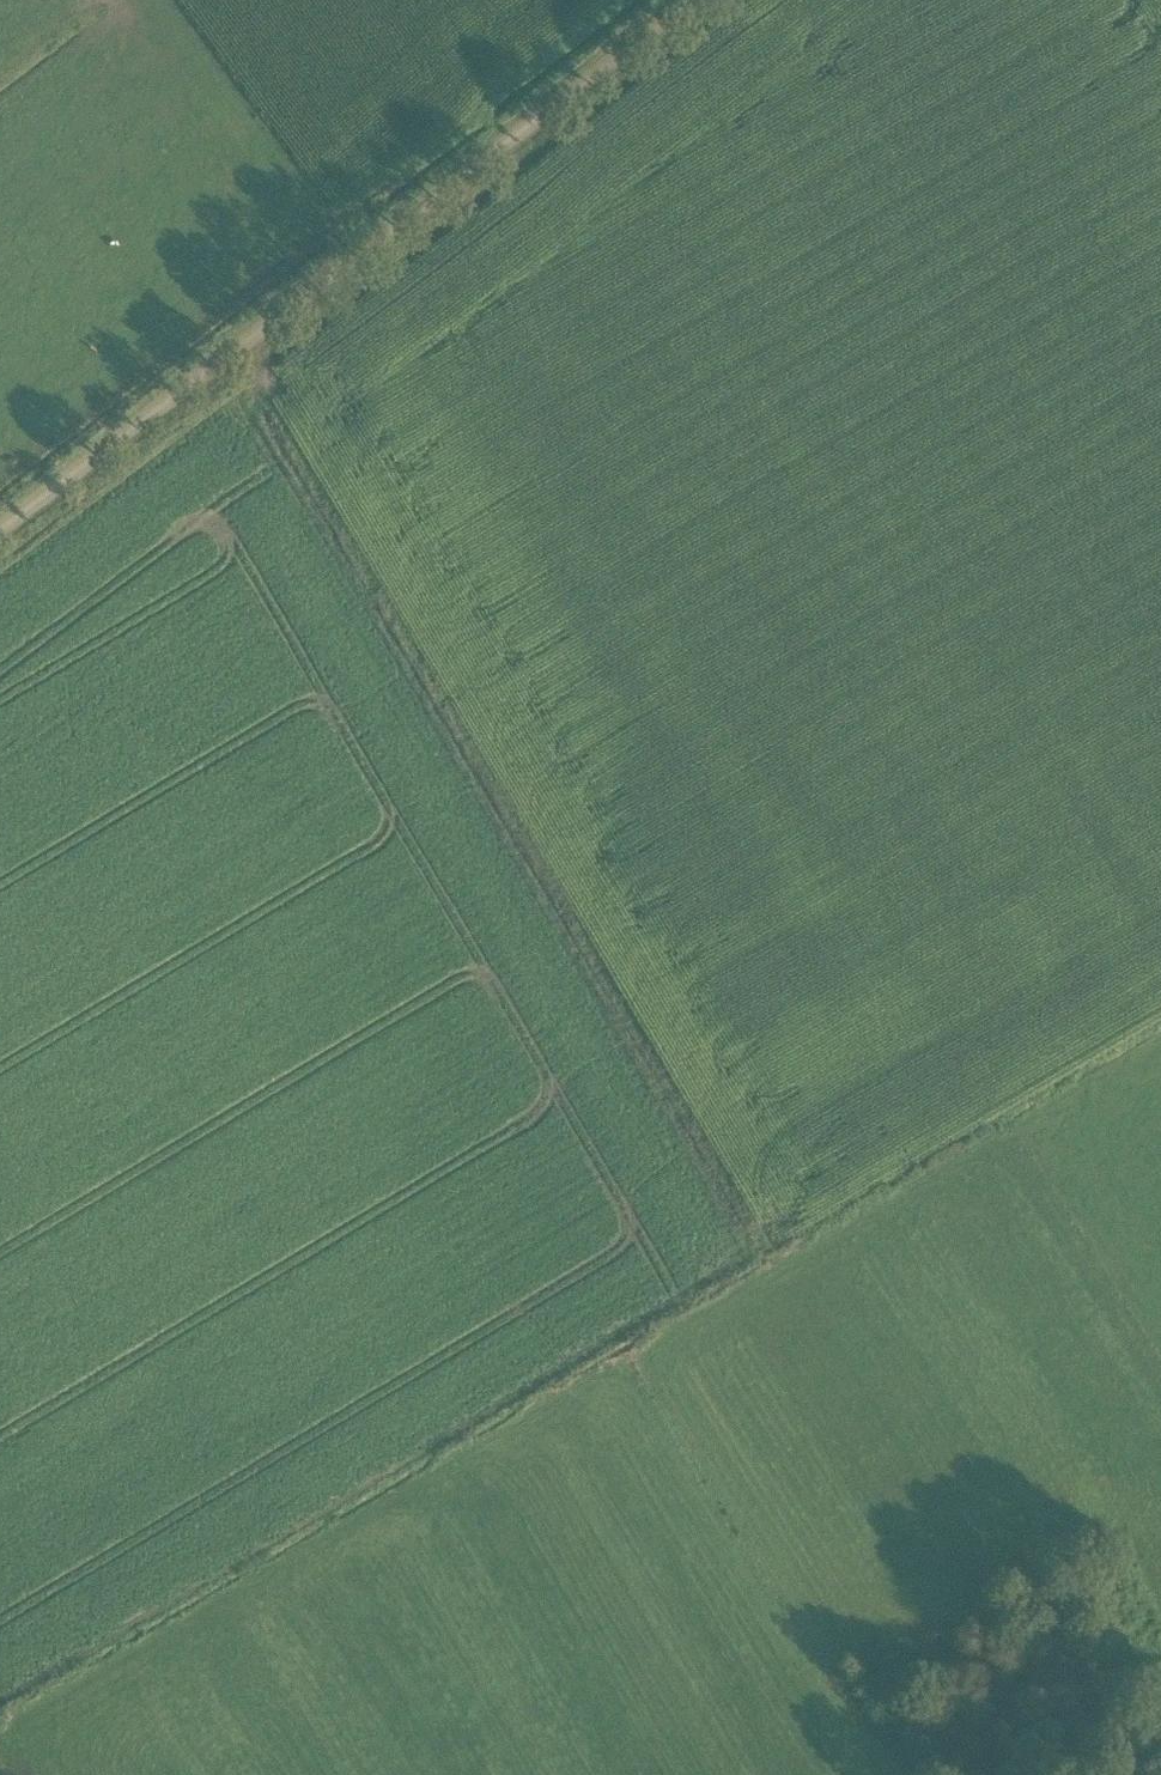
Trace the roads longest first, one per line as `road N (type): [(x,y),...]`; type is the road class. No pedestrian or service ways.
road 1 (unclassified): [(0,535),(702,0)]

